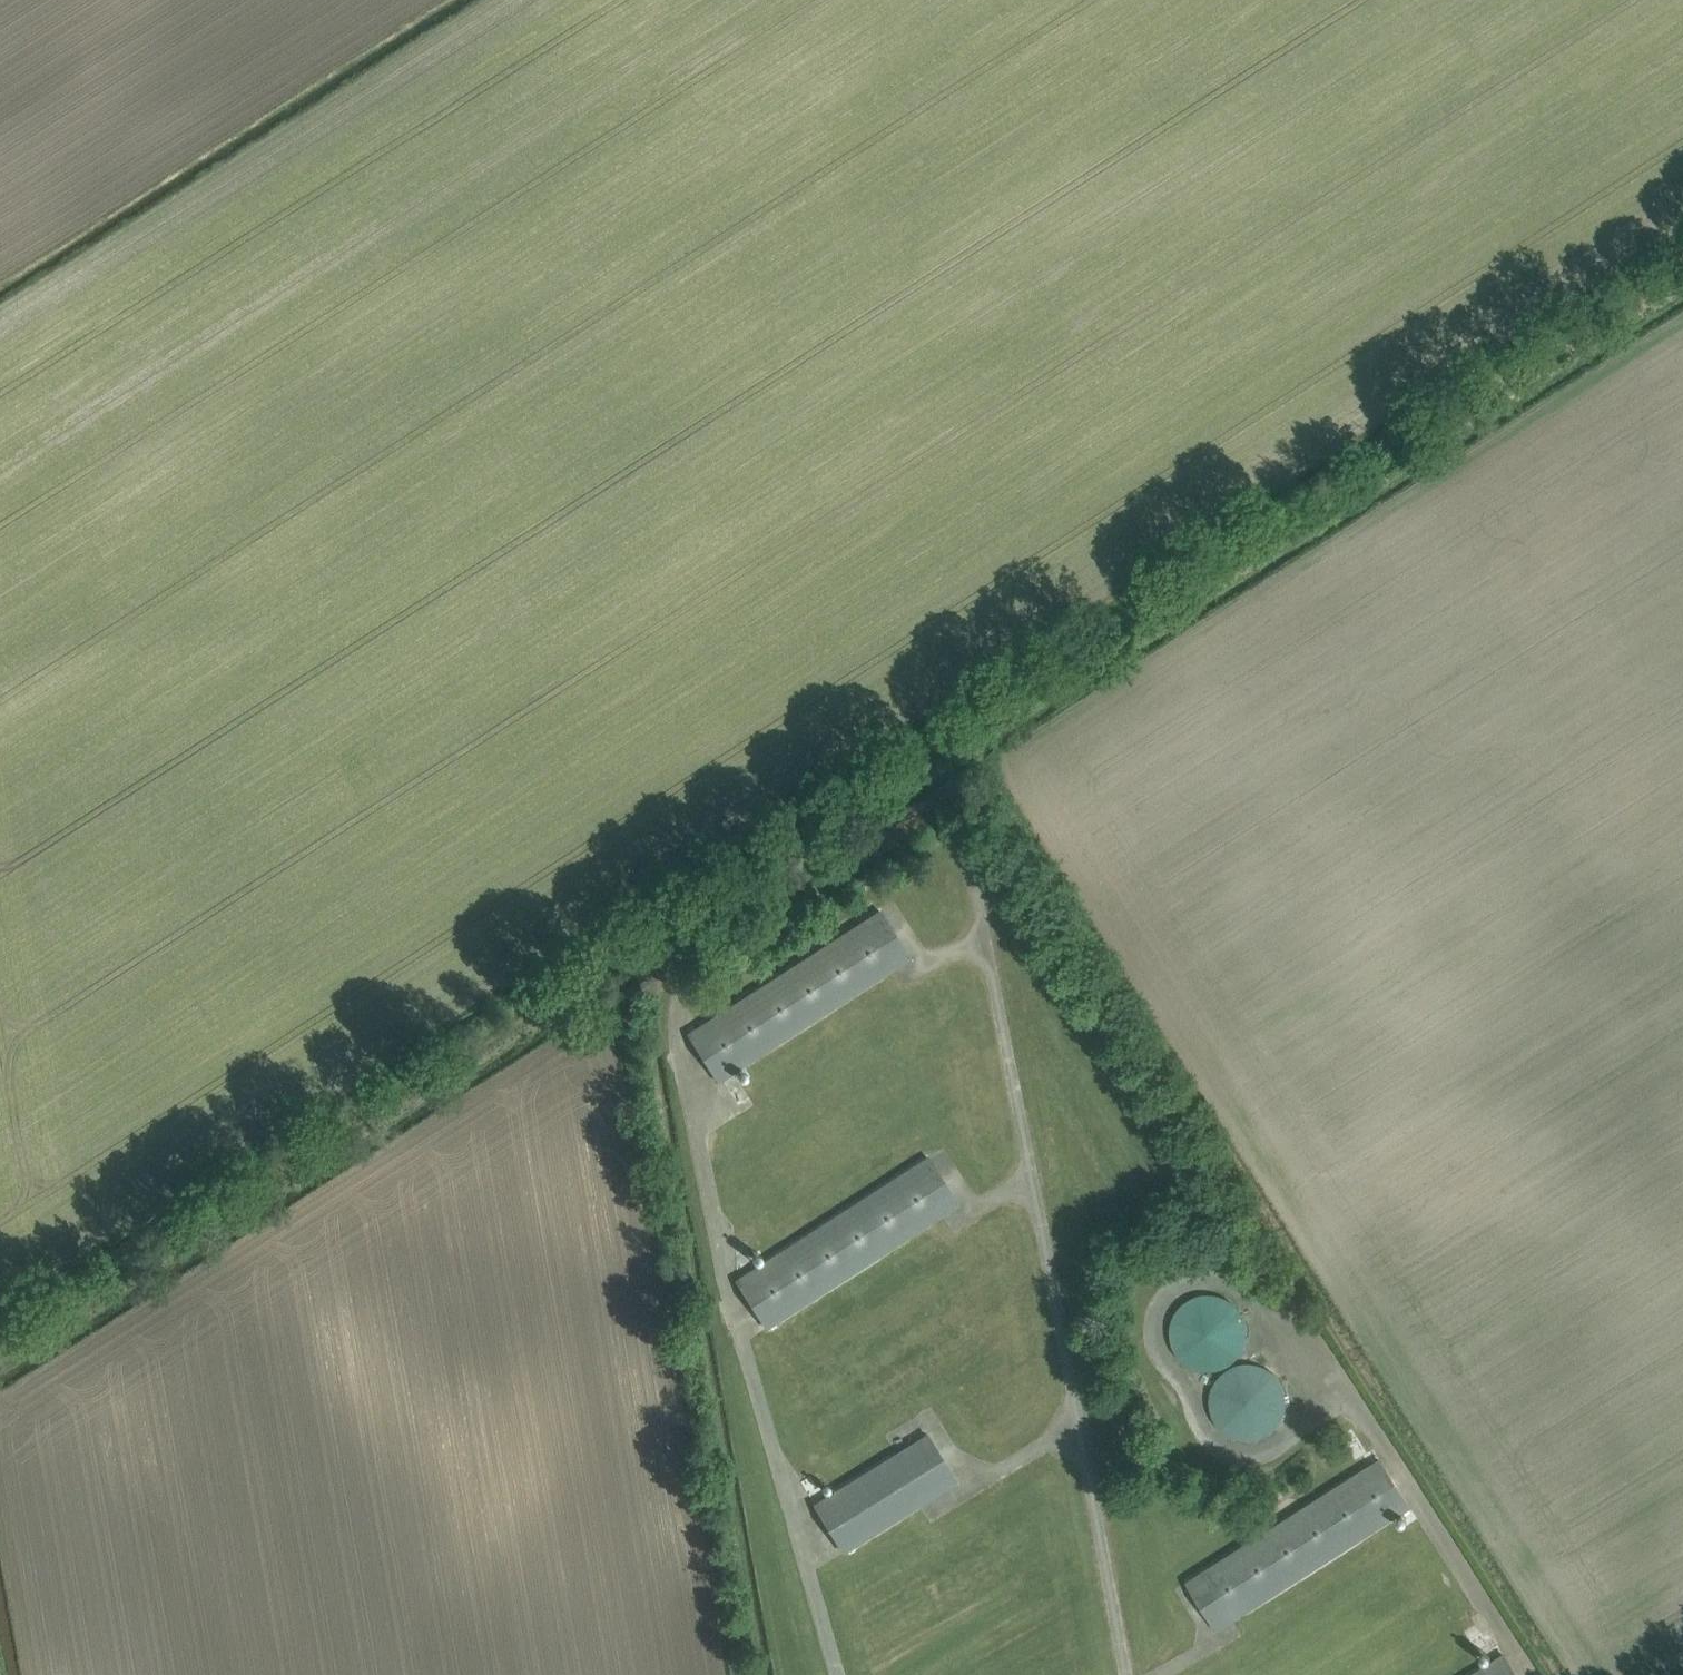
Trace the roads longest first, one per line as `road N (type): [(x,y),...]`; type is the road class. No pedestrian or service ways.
road 1 (track): [(0,1348),(1682,270)]

